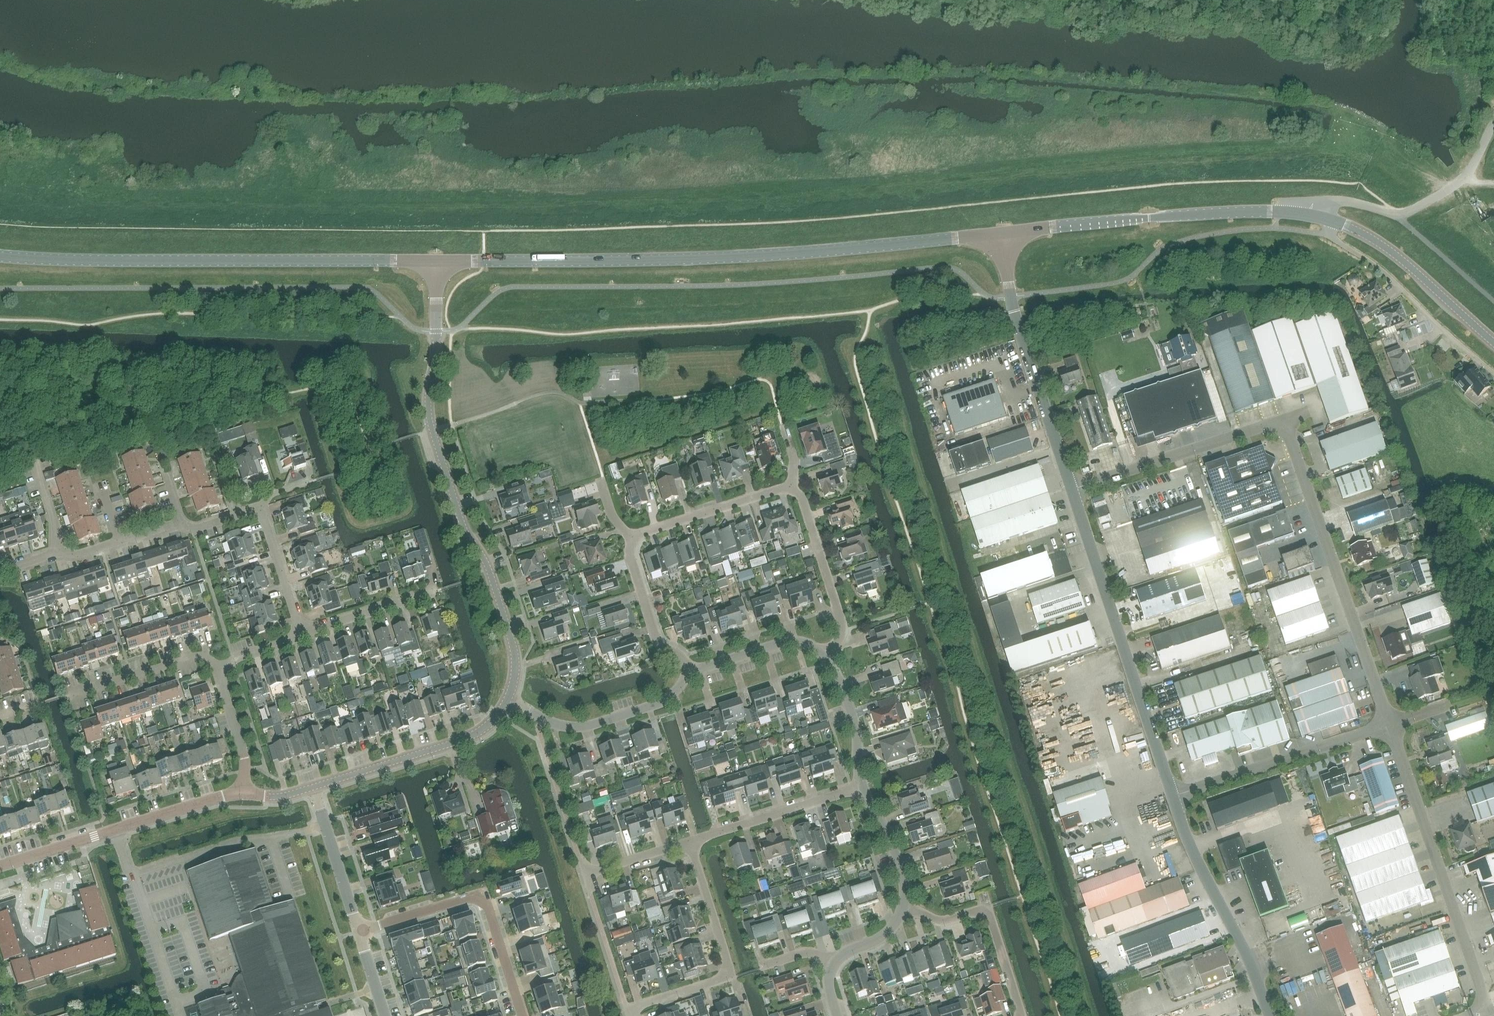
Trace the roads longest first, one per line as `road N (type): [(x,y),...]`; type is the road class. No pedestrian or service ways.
road 1 (tertiary): [(437,262),(717,259),(1006,233)]
road 2 (tertiary): [(508,698),(513,644),(484,560),(460,523),(430,419),(437,262)]
road 3 (tertiary): [(0,257),(437,262)]
road 4 (unclassified): [(1172,797),(1072,488)]
road 5 (unclassified): [(1389,724),(1284,420)]
road 6 (unclassified): [(1469,1015),(1481,1007),(1480,985),(1389,724)]
road 7 (tertiary): [(1006,233),(1206,214),(1308,215)]
road 8 (residential): [(0,570),(174,524),(199,526),(259,511)]
road 9 (unclassified): [(1072,488),(1015,311),(1006,233)]
road 10 (tertiary): [(0,866),(244,794)]
road 11 (residential): [(522,1015),(484,899),(359,931)]
road 12 (residential): [(632,1015),(639,1005),(729,976),(689,842)]
road 13 (unclassified): [(1268,1015),(1172,797)]
road 14 (unclassified): [(1172,797),(1389,724)]
road 15 (residential): [(1493,373),(1376,266),(1337,241),(1333,221)]
road 16 (unclassified): [(1072,488),(1284,420)]
road 17 (tertiary): [(315,787),(463,740),(508,698)]
road 18 (residential): [(508,698),(552,724),(578,727),(665,700),(693,673)]
road 19 (tertiary): [(1493,342),(1396,255),(1333,221)]
road 20 (residential): [(1020,1015),(984,912),(941,920),(904,907)]
road 21 (residential): [(824,655),(843,630),(803,500),(791,490)]
road 22 (residential): [(689,842),(862,787)]
road 23 (residential): [(633,539),(791,490)]
road 24 (residential): [(63,697),(197,656),(218,670)]
road 25 (residential): [(693,673),(658,641),(629,555),(633,539)]
road 26 (residential): [(359,931),(315,787)]
road 27 (residential): [(904,907),(890,930),(836,960),(827,987),(835,1015)]
road 28 (residential): [(693,673),(780,642),(806,643),(824,655)]
road 29 (residential): [(824,655),(853,720),(862,787)]
road 30 (residential): [(303,634),(430,591)]
road 31 (residential): [(303,634),(259,511)]
road 32 (residential): [(862,787),(889,837),(904,907)]
road 33 (residential): [(218,670),(246,767),(244,794)]

